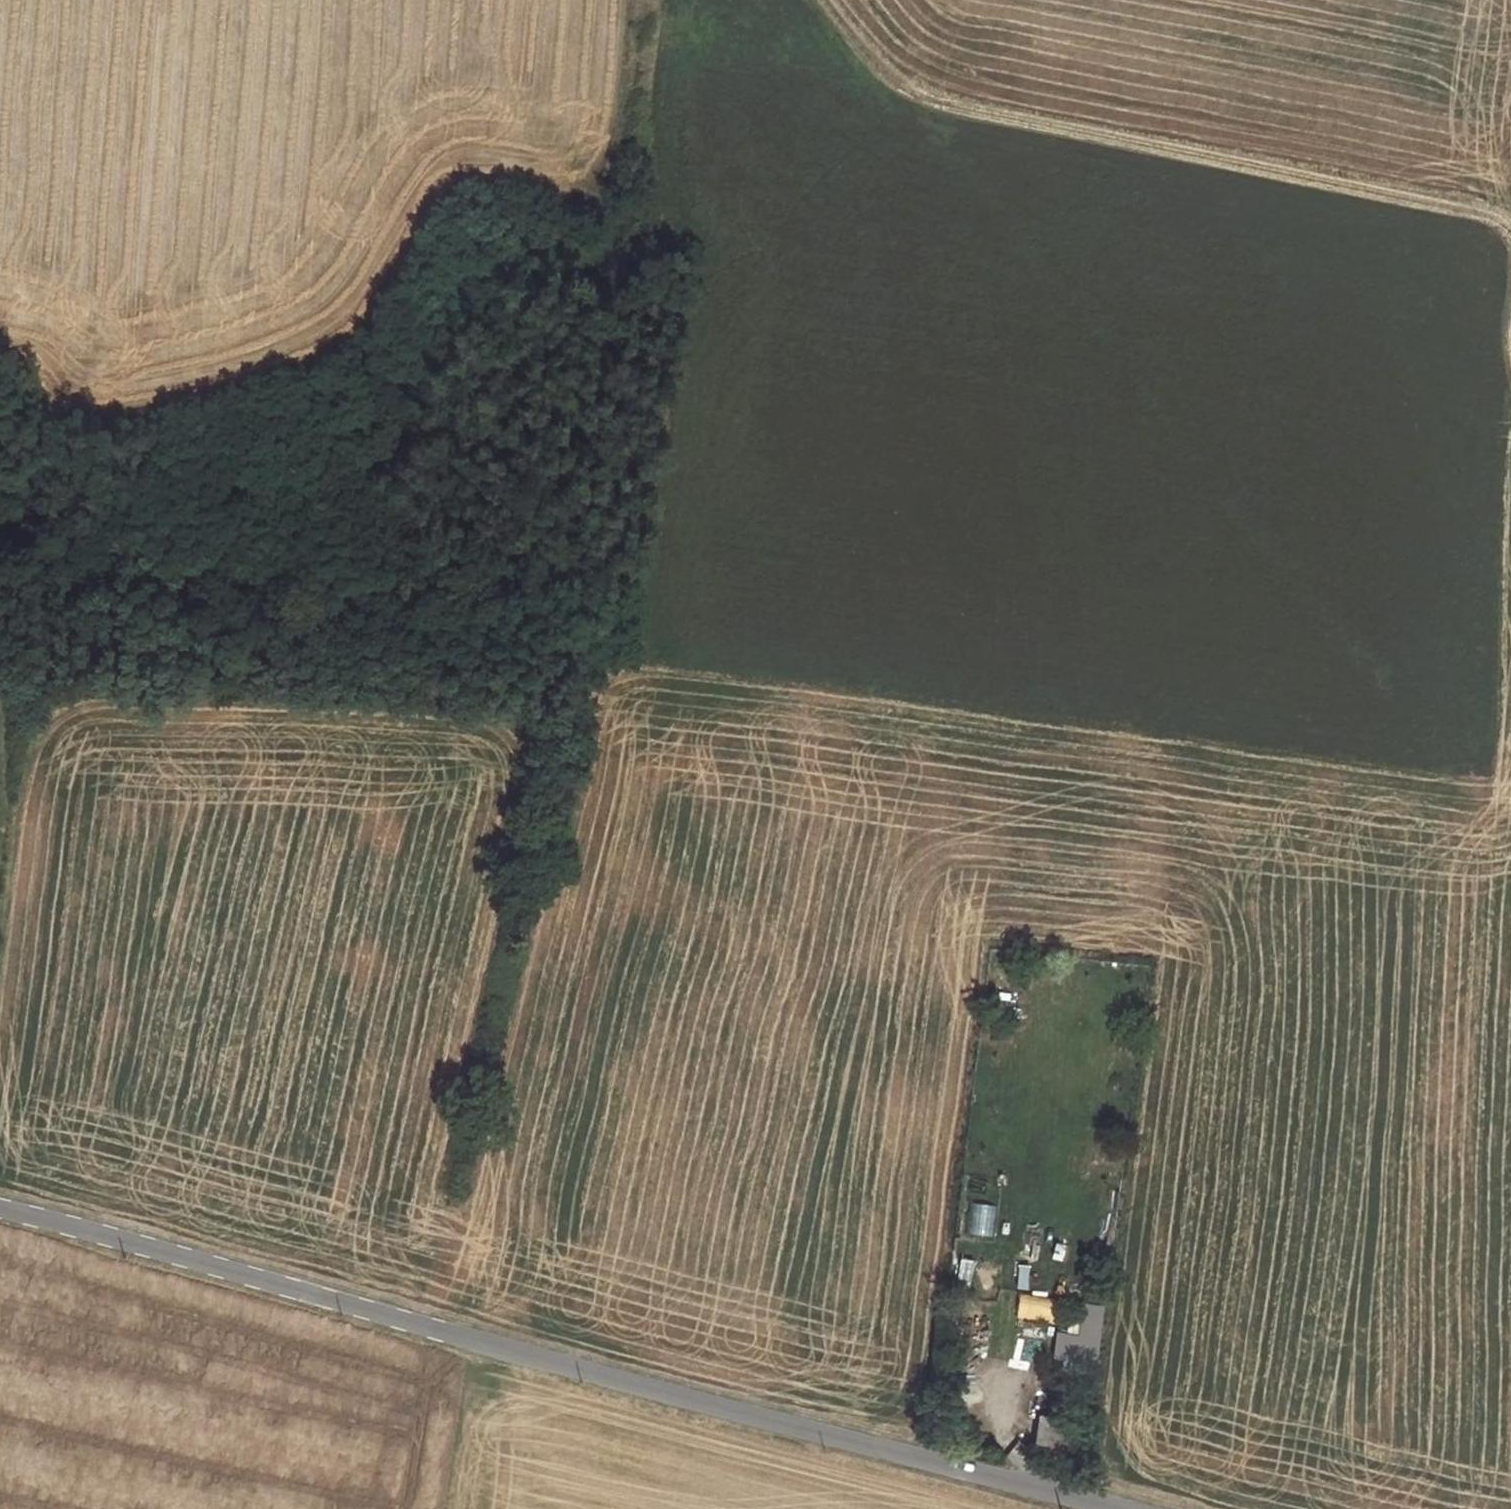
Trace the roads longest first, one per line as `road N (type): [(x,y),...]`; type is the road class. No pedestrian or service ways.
road 1 (unclassified): [(0,1210),(1094,1508)]
road 2 (track): [(834,0),(906,92),(1510,210)]

